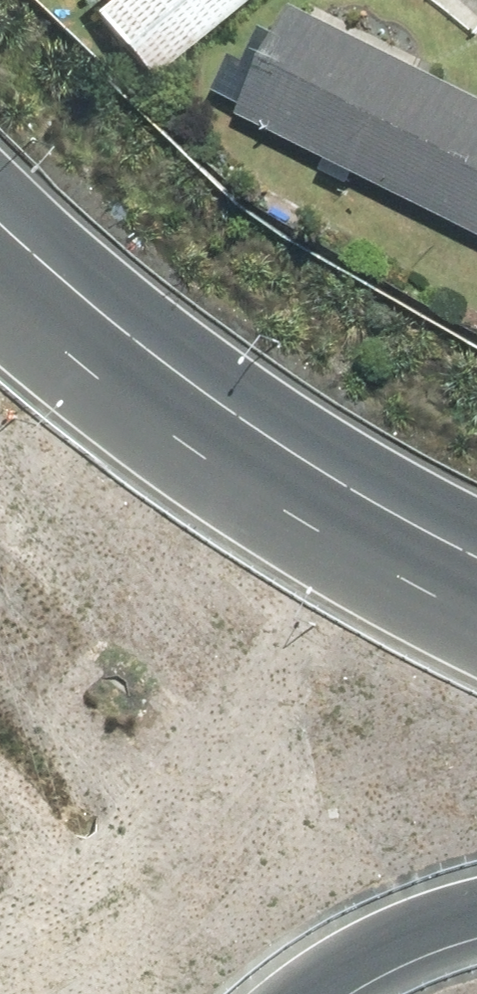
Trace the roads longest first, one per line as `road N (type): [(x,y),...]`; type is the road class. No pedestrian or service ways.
road 1 (motorway): [(0,180),(93,266),(229,371),(331,441),(476,520)]
road 2 (motorway): [(0,291),(142,408),(314,527),(476,613)]
road 3 (motorway): [(476,919),(414,938),(306,993)]

